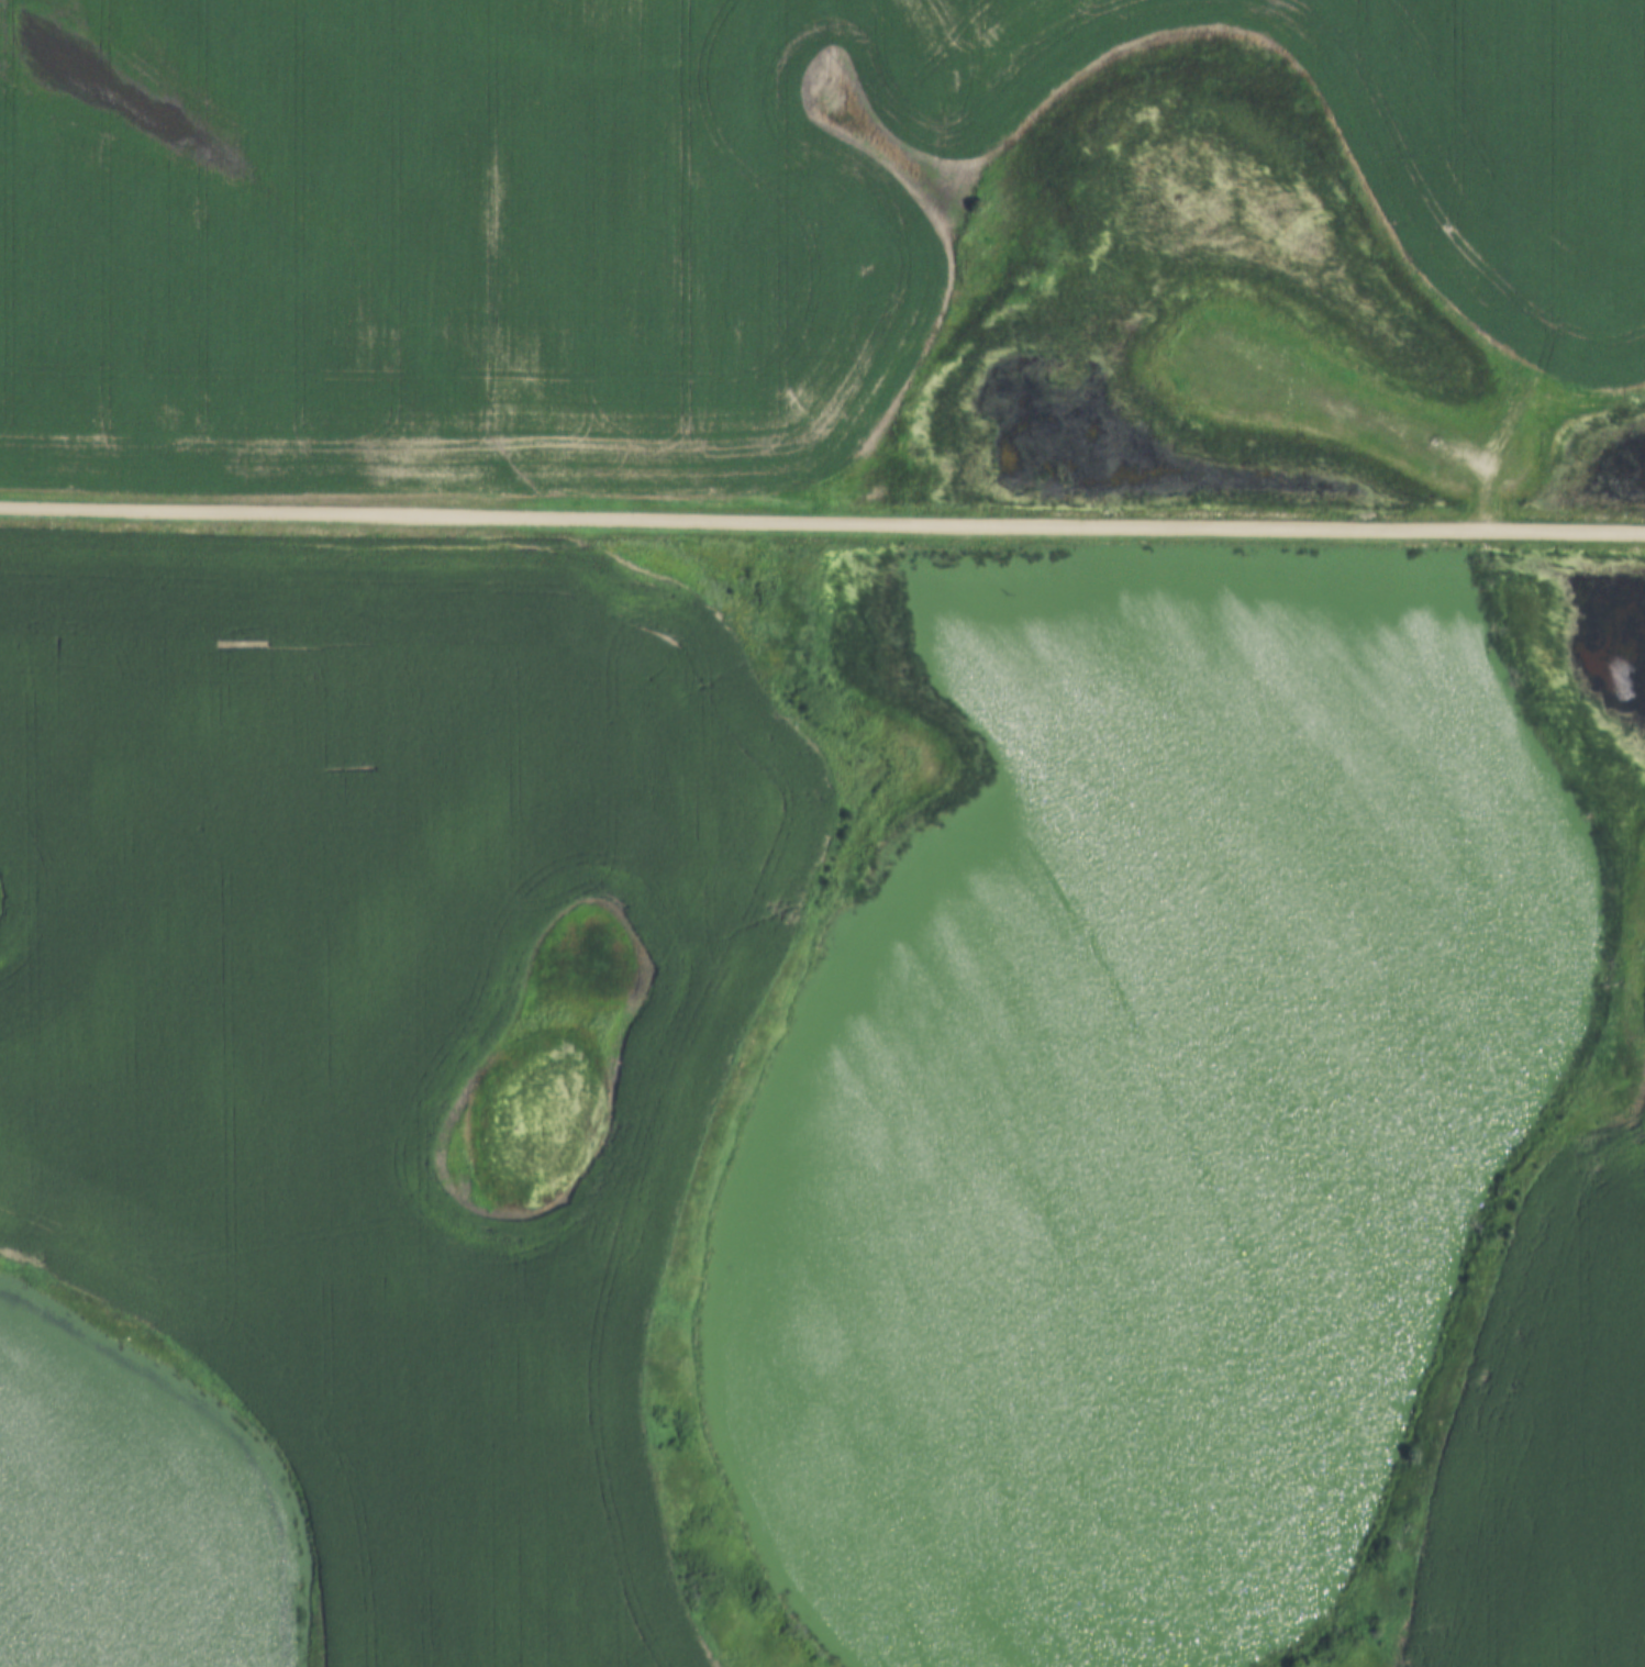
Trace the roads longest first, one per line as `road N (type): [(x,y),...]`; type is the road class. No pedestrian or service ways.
road 1 (residential): [(0,514),(1644,537)]

